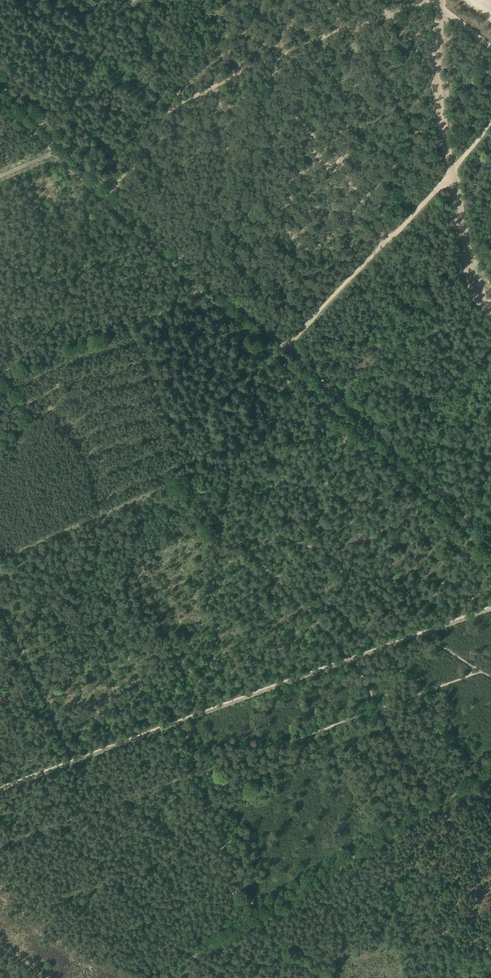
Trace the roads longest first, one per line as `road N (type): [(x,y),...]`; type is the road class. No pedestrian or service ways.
road 1 (track): [(320,977),(256,915),(432,803),(351,660),(181,478),(200,468)]
road 2 (unclassified): [(490,553),(0,111)]
road 3 (track): [(0,788),(490,609)]
road 4 (track): [(490,312),(468,271),(458,217),(438,100),(438,0)]

